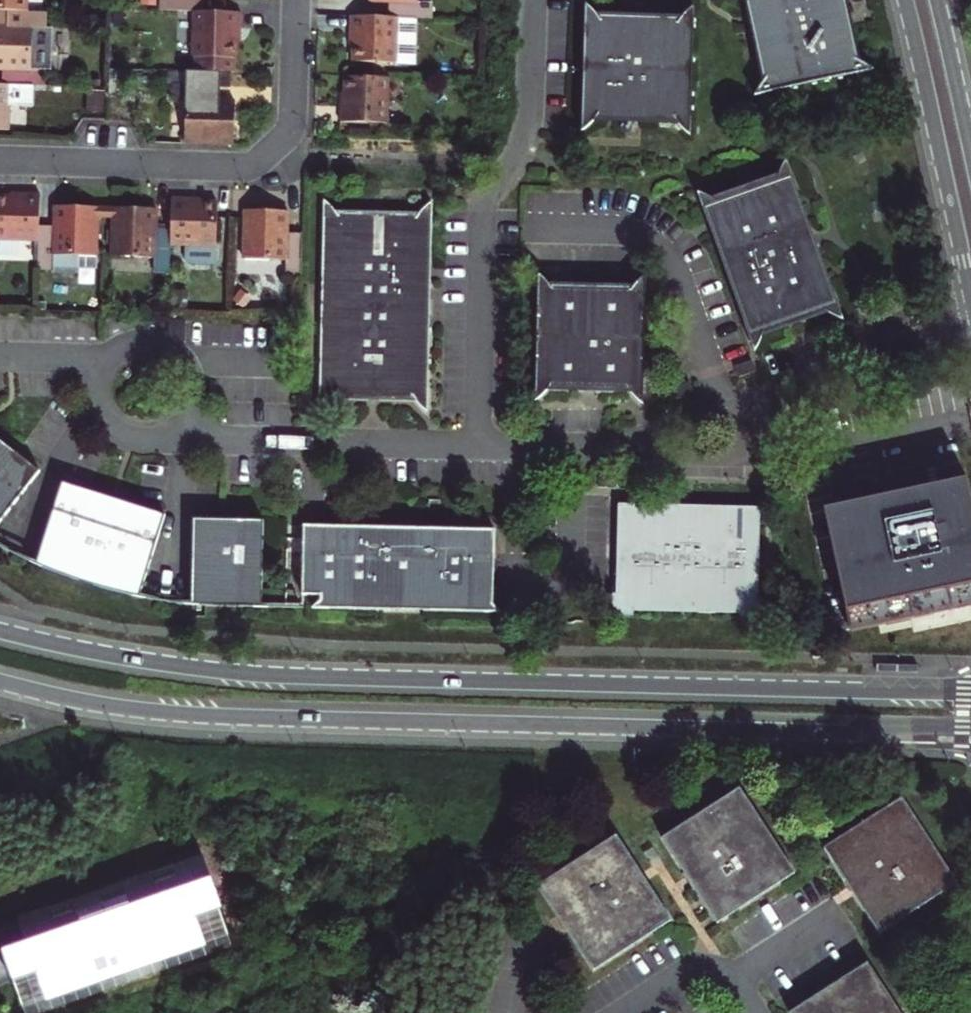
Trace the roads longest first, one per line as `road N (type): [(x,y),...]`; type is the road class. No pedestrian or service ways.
road 1 (secondary): [(970,689),(272,675),(0,630)]
road 2 (secondary): [(0,682),(165,713),(970,730)]
road 3 (residential): [(970,317),(690,431),(595,446),(476,444)]
road 4 (residential): [(476,444),(480,222),(524,138),(533,0)]
road 5 (residential): [(296,0),(293,115),(284,136),(257,158),(230,166),(0,159)]
road 6 (tertiary): [(903,0),(970,293)]
road 7 (residential): [(476,444),(206,437),(182,429)]
road 8 (residential): [(105,362),(141,339),(182,351),(200,390),(182,429)]
road 9 (tertiary): [(970,152),(936,0)]
road 10 (residential): [(182,429),(144,441),(114,429),(98,401),(105,362)]

